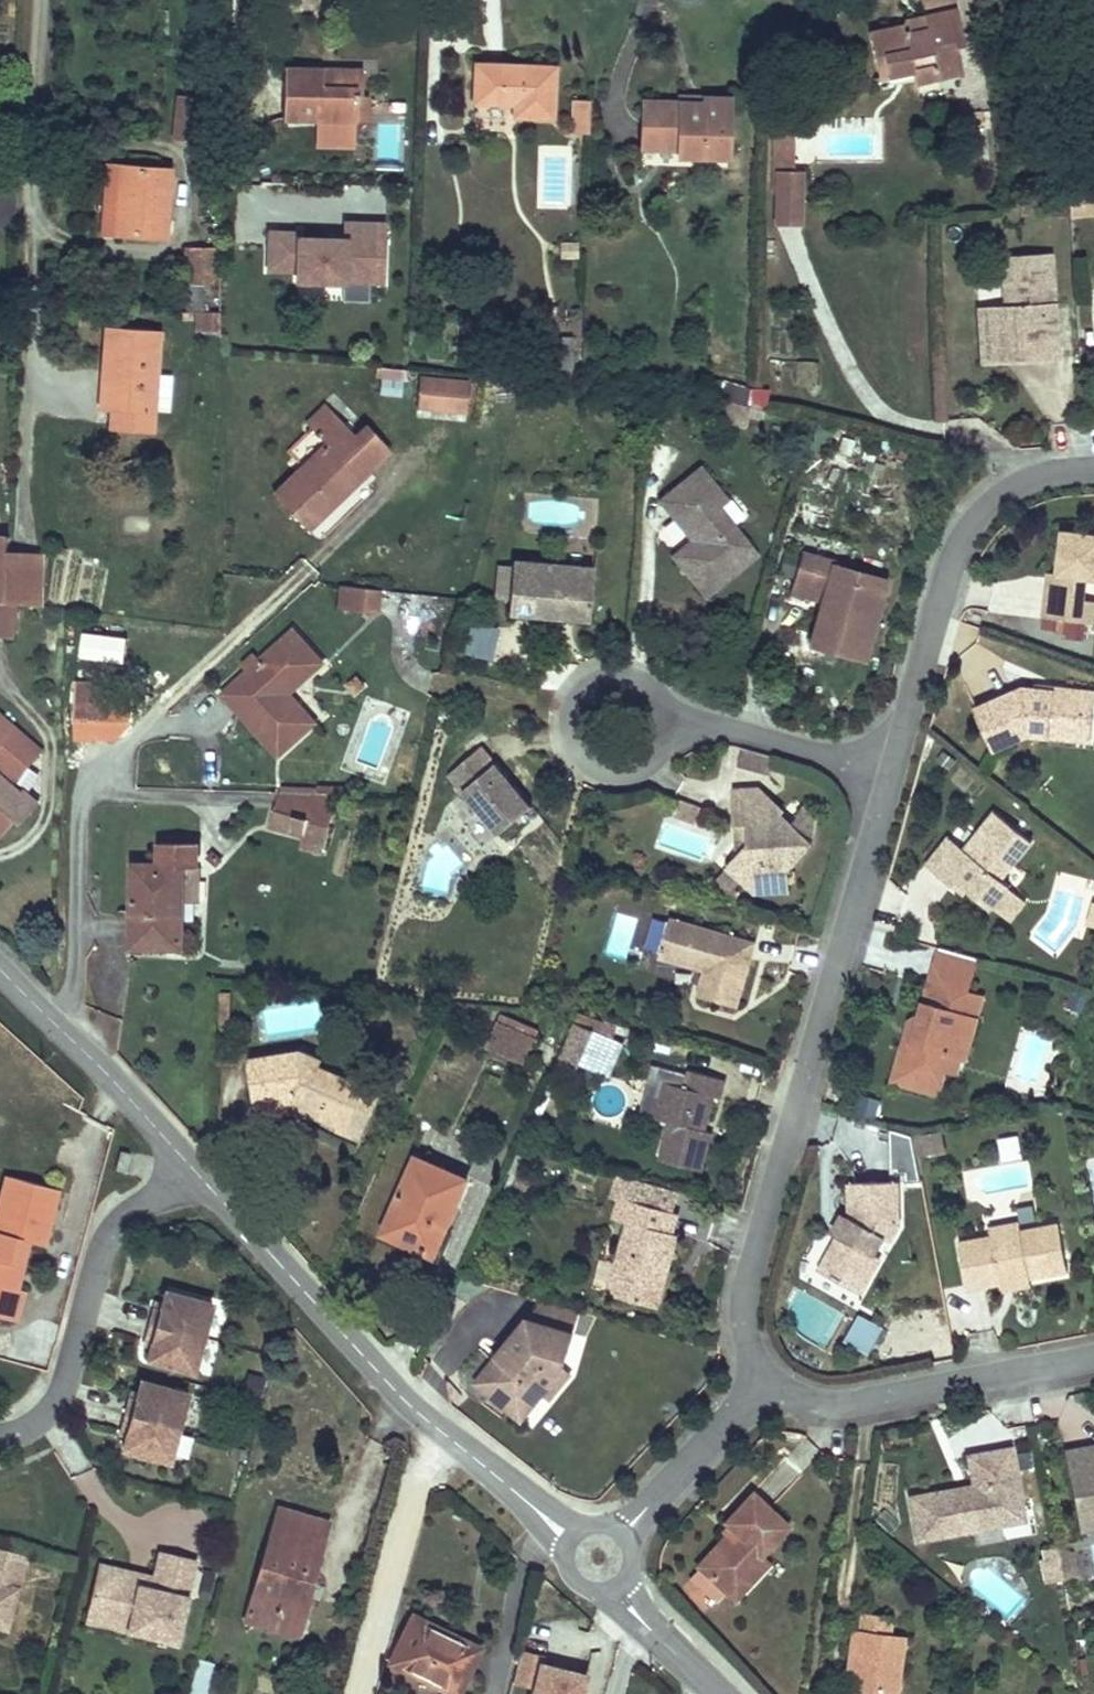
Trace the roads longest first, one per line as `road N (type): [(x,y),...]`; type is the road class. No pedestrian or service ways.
road 1 (residential): [(760,1380),(745,1339),(749,1280),(890,774)]
road 2 (residential): [(193,1176),(444,1439),(572,1545)]
road 3 (residential): [(890,774),(967,524),(997,493),(1093,466)]
road 4 (residential): [(193,1176),(127,1211),(104,1243),(57,1399),(38,1423),(0,1437)]
road 5 (residential): [(760,1380),(817,1405),(862,1405),(1093,1353)]
road 6 (residential): [(0,969),(193,1176)]
road 7 (residential): [(671,725),(660,698),(636,682),(607,684),(585,702),(577,730),(588,757),(612,773),(641,771),(663,753)]
road 8 (residential): [(890,774),(671,725)]
road 9 (residential): [(622,1536),(760,1380)]
road 10 (unclassified): [(622,1586),(656,1634),(723,1693)]

